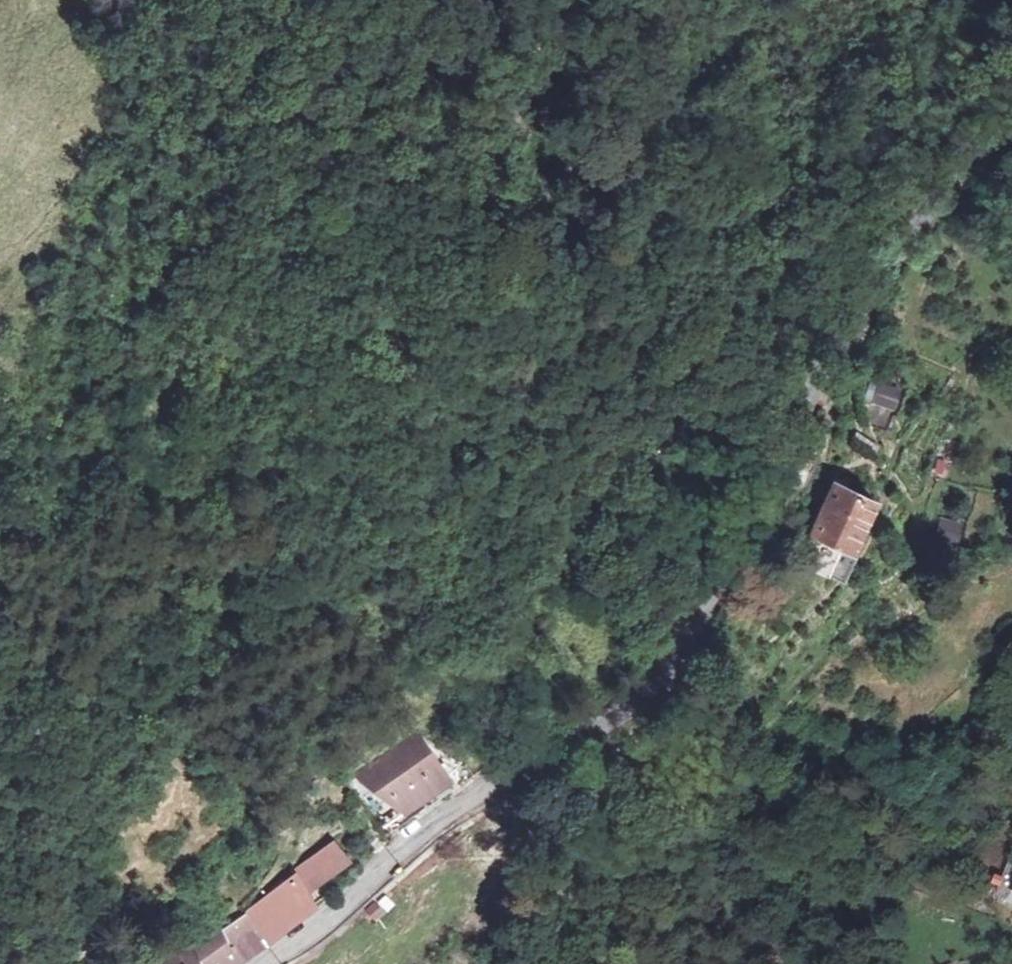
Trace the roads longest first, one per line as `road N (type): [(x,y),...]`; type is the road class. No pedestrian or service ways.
road 1 (residential): [(264,963),(457,804),(632,703),(663,670),(719,548),(884,269),(1011,112)]

